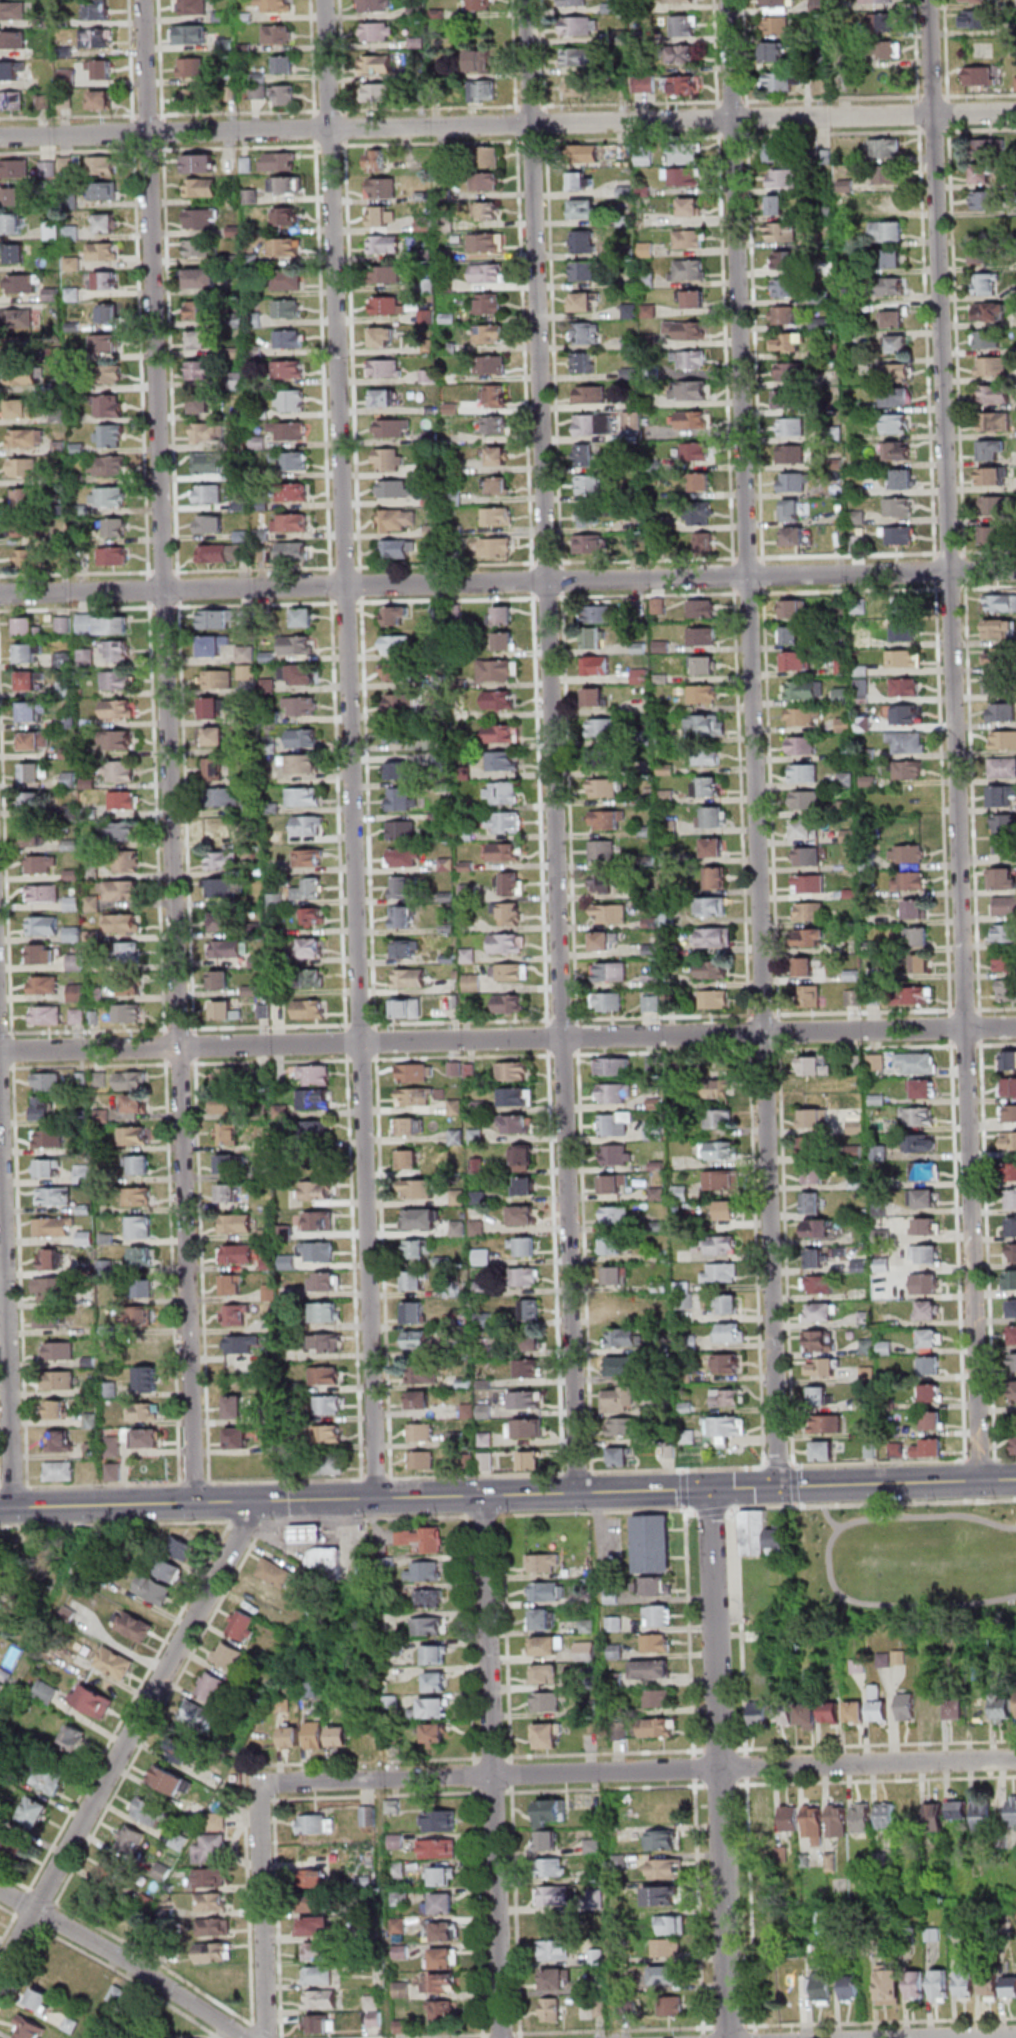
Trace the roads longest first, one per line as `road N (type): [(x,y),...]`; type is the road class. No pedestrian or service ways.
road 1 (residential): [(196,1503),(146,0)]
road 2 (residential): [(377,1498),(327,0)]
road 3 (residential): [(581,1492),(530,0)]
road 4 (residential): [(780,1487),(731,0)]
road 5 (residential): [(981,1480),(933,0)]
road 6 (residential): [(1015,1027),(0,1051)]
road 7 (residential): [(1015,113),(0,136)]
road 8 (residential): [(1015,571),(0,593)]
road 9 (residential): [(1015,1760),(259,1783)]
road 10 (residential): [(731,2037),(711,1489)]
road 11 (residential): [(502,2037),(484,1495)]
road 12 (residential): [(0,1975),(251,1502)]
road 13 (secondary): [(1015,1479),(484,1495)]
road 14 (secondary): [(484,1495),(0,1508)]
road 15 (residential): [(16,1508),(0,1033)]
road 16 (residential): [(246,2037),(0,1891)]
road 17 (residential): [(268,2037),(259,1783)]

